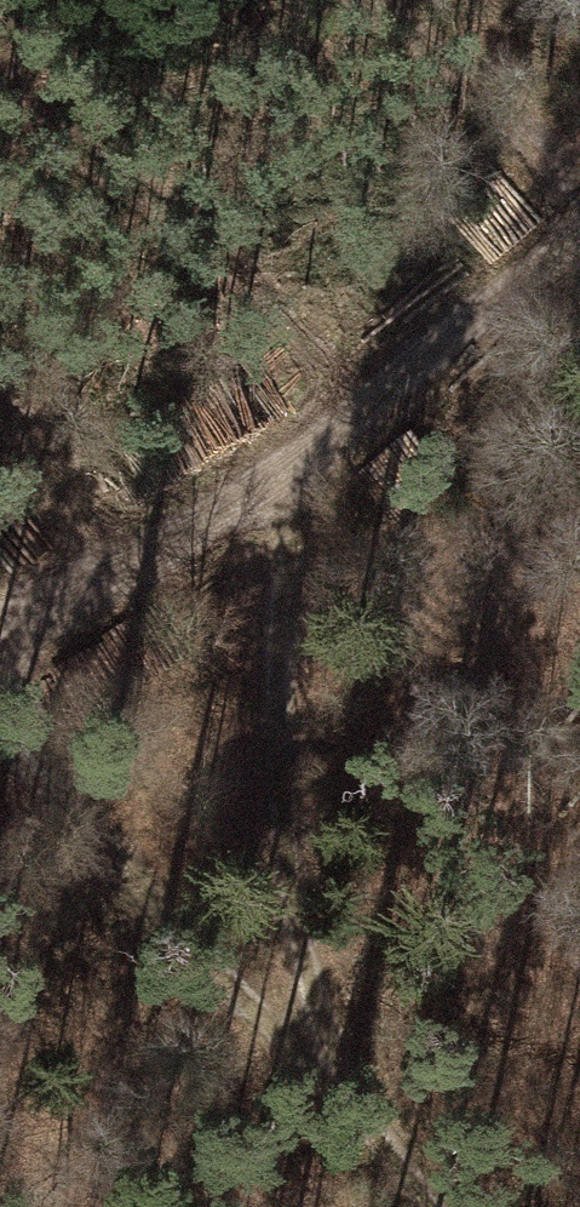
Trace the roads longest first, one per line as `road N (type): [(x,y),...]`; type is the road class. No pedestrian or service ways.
road 1 (track): [(579,241),(248,504),(82,596),(0,603)]
road 2 (track): [(317,449),(281,545),(274,691),(285,854),(318,1013),(356,1119)]
road 3 (track): [(0,728),(356,1119),(426,1206)]

